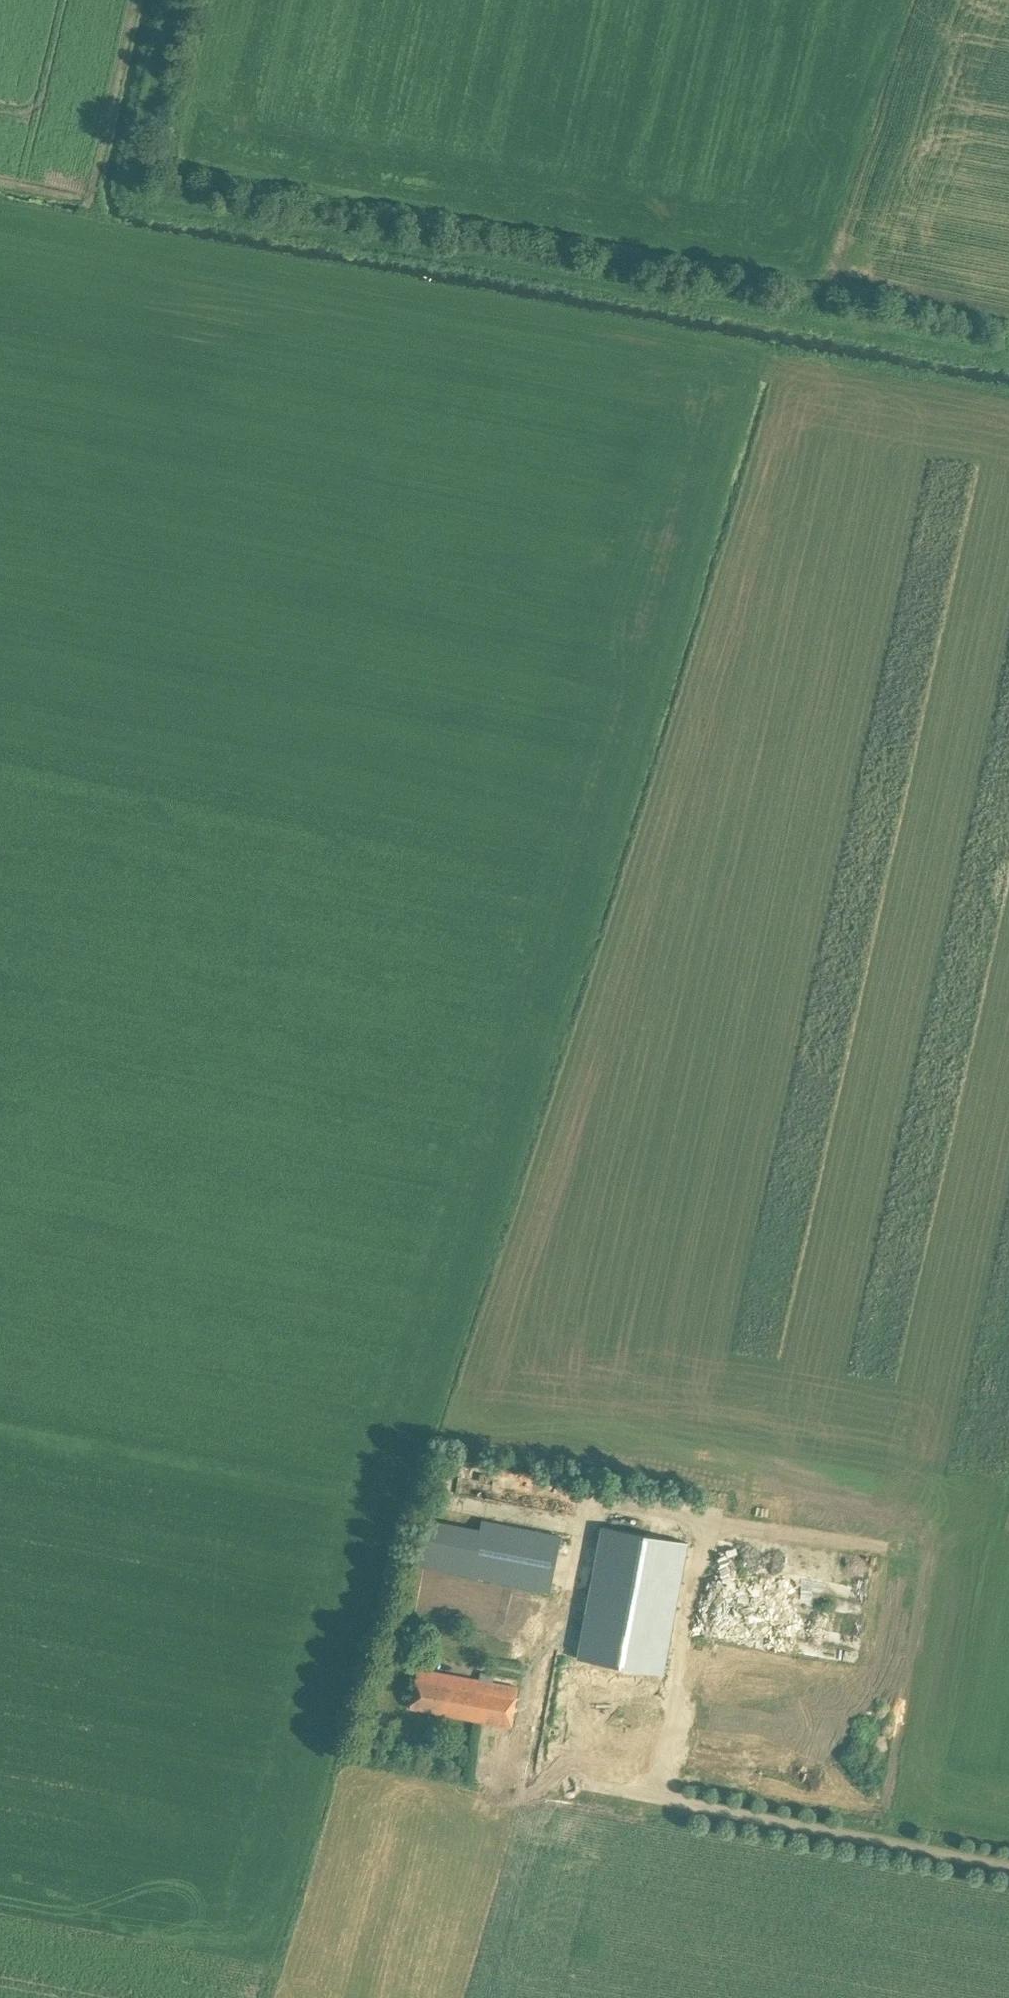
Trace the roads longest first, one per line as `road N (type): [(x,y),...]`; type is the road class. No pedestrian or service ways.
road 1 (track): [(1008,355),(147,195),(136,182),(165,34)]
road 2 (unclassified): [(1008,1876),(684,1813)]

